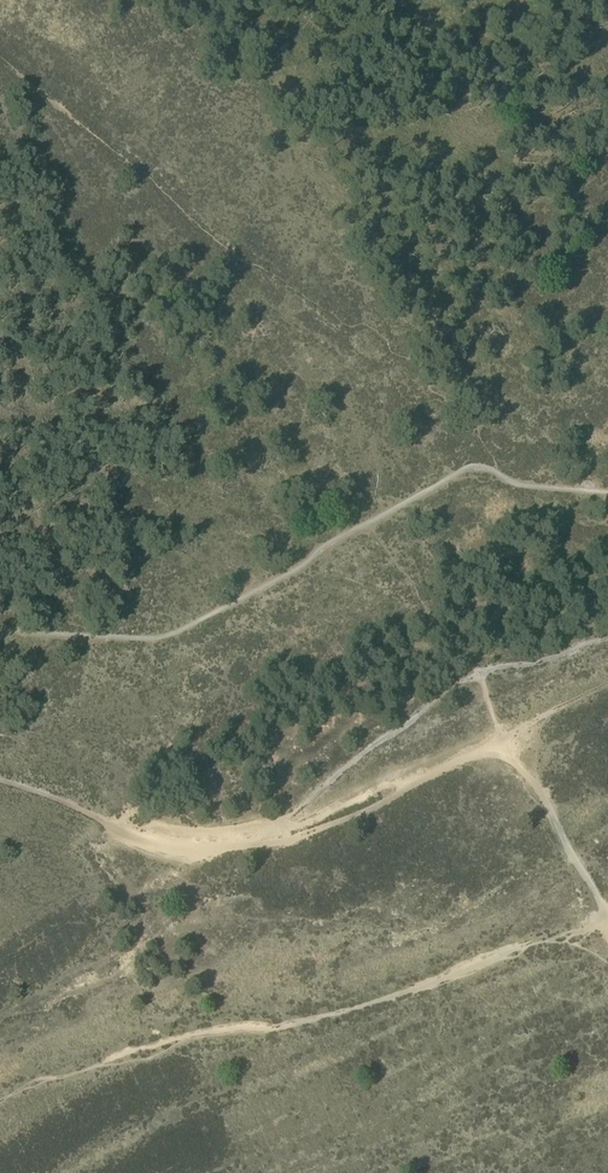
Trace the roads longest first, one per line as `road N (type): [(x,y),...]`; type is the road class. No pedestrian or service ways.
road 1 (track): [(0,782),(51,797),(153,846),(220,852),(345,819),(607,691)]
road 2 (track): [(607,943),(505,740)]

